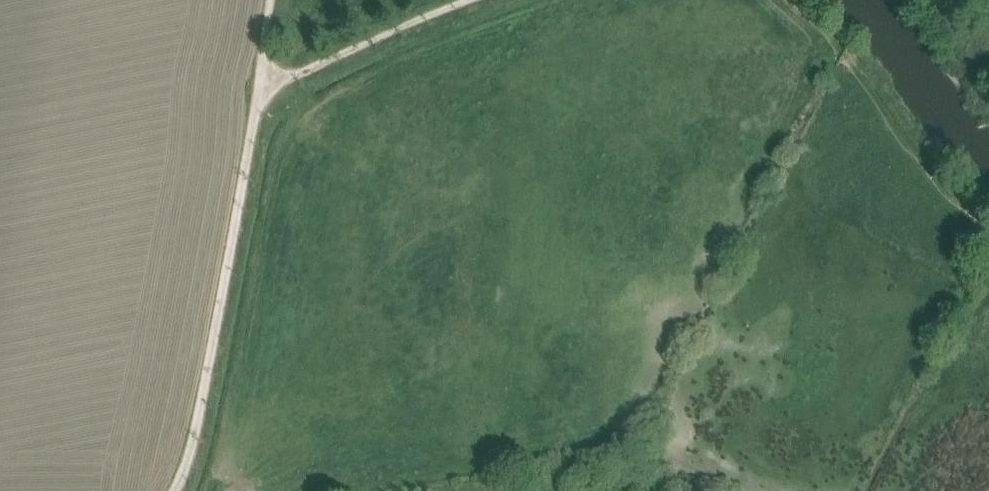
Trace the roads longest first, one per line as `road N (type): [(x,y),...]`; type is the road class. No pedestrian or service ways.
road 1 (track): [(262,88),(205,391),(188,467),(170,490)]

